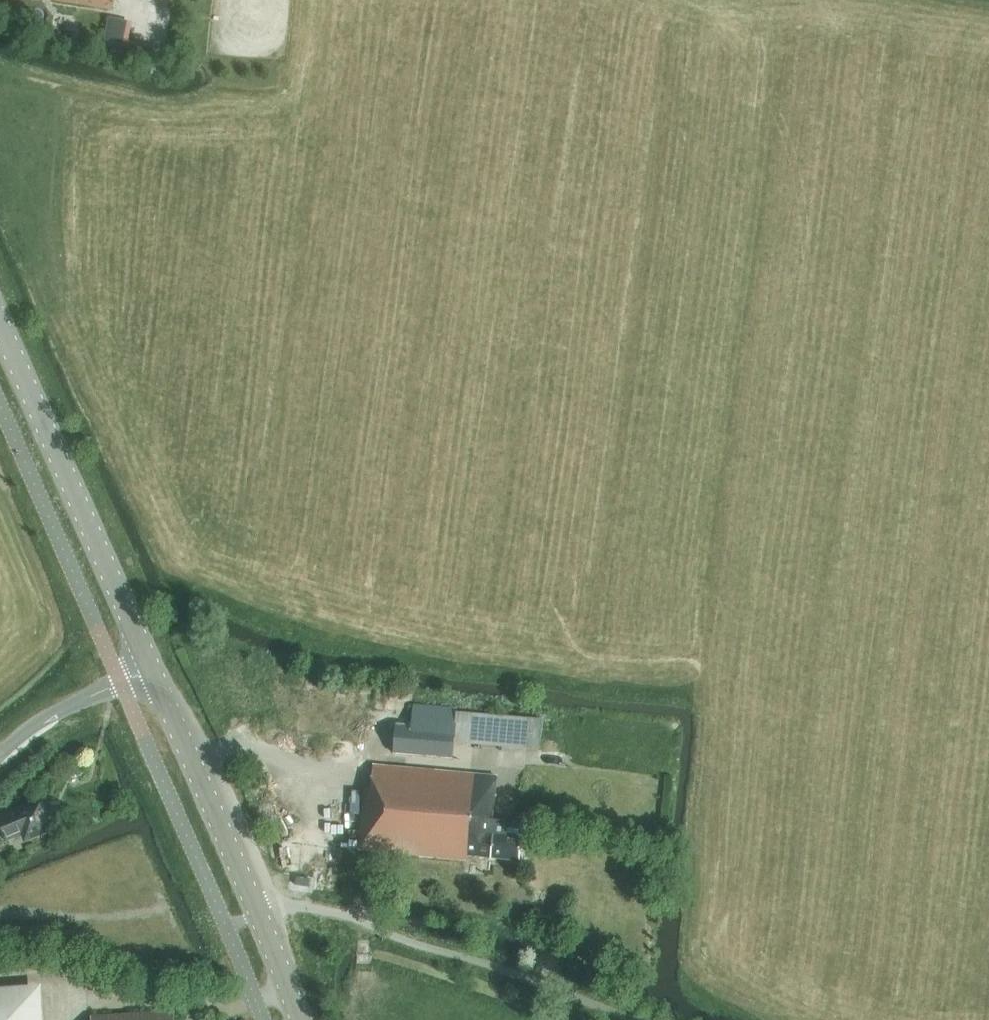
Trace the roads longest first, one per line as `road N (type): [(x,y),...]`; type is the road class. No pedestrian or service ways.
road 1 (secondary): [(299,1019),(150,670)]
road 2 (secondary): [(150,670),(0,323)]
road 3 (unclassified): [(0,754),(36,723),(150,670)]

